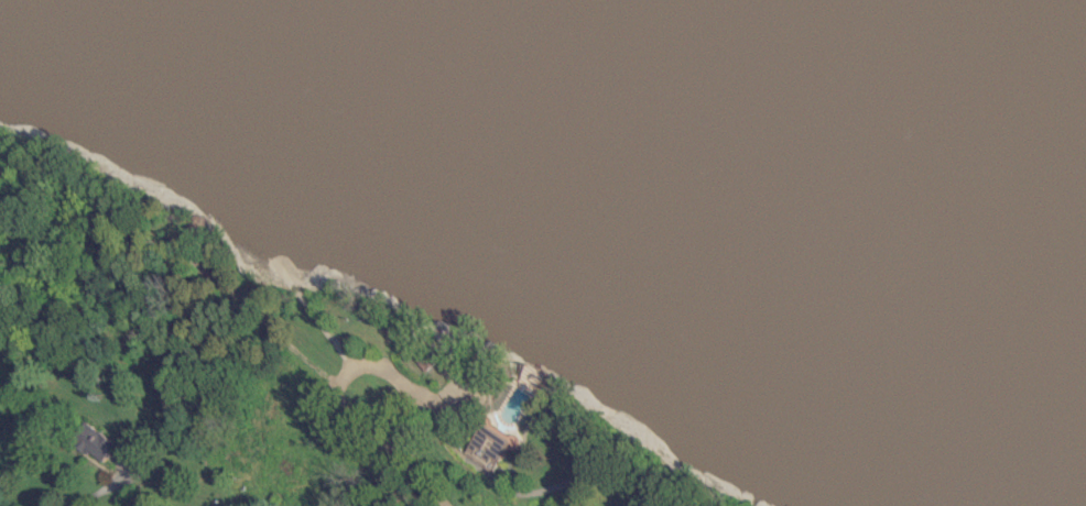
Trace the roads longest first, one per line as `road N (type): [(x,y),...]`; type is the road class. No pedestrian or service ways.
road 1 (residential): [(426,395),(369,363),(351,365),(336,388),(357,421),(446,505)]

